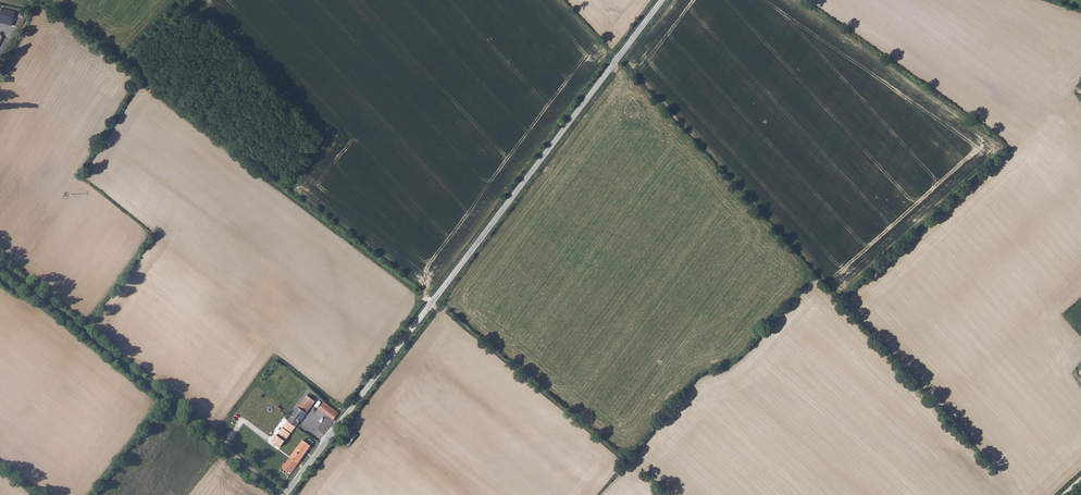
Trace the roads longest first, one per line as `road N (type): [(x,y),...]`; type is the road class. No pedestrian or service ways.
road 1 (unclassified): [(661,0),(285,494)]
road 2 (track): [(0,268),(221,446)]

